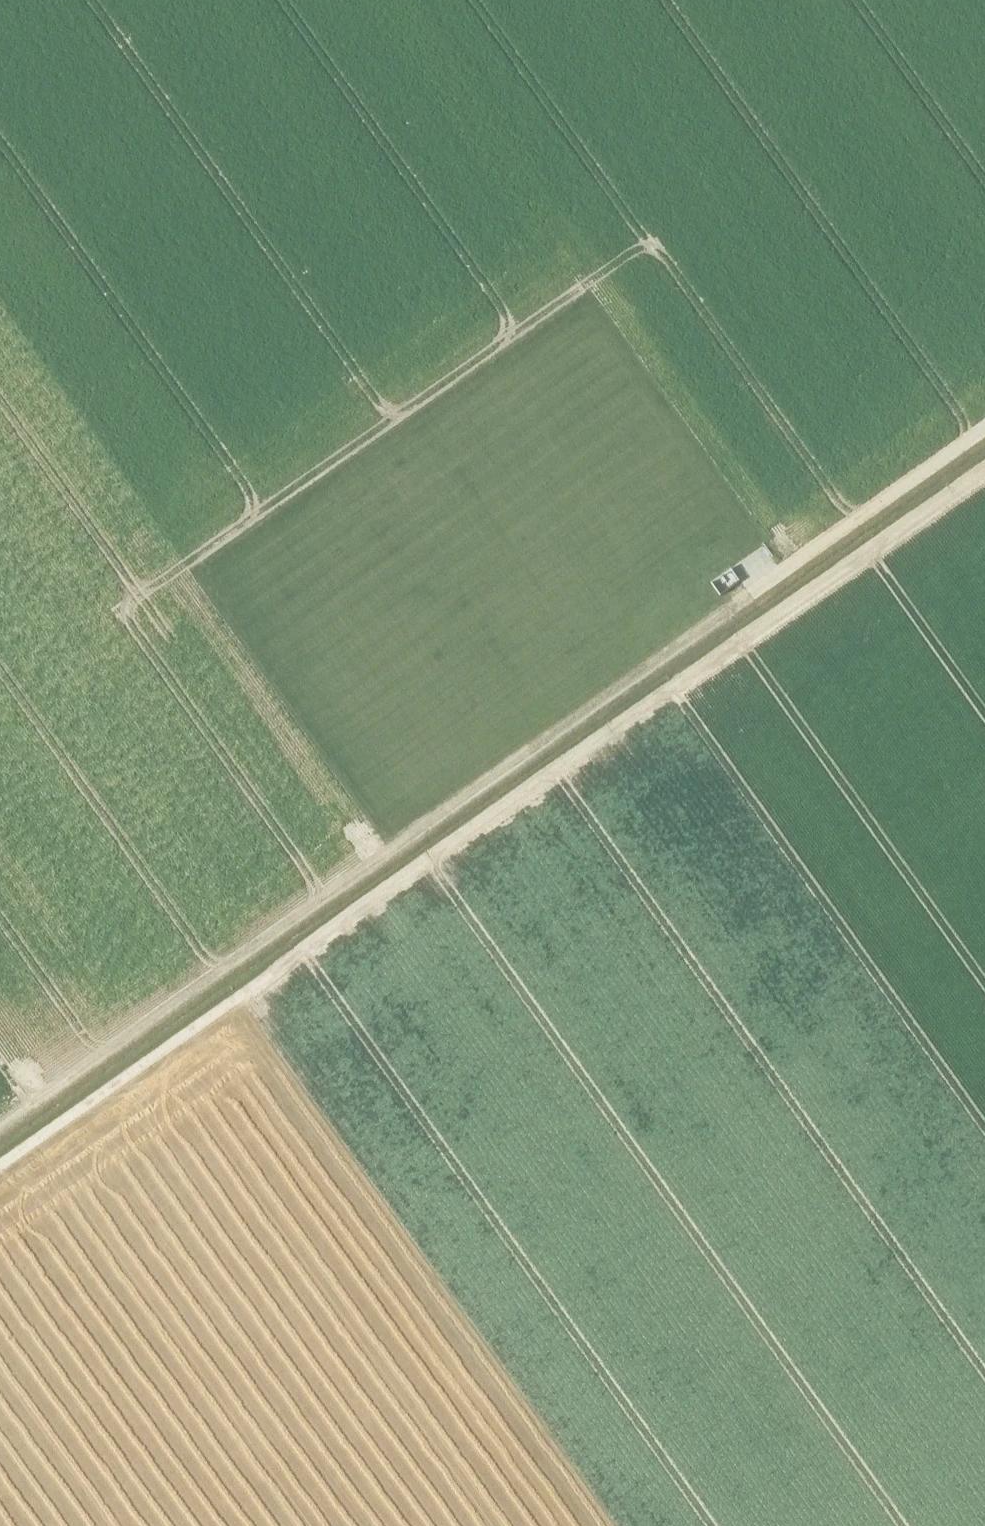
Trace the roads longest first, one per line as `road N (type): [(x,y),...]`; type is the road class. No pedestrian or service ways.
road 1 (track): [(391,847),(749,595)]
road 2 (track): [(0,1166),(272,976)]
road 3 (track): [(984,428),(749,595)]

